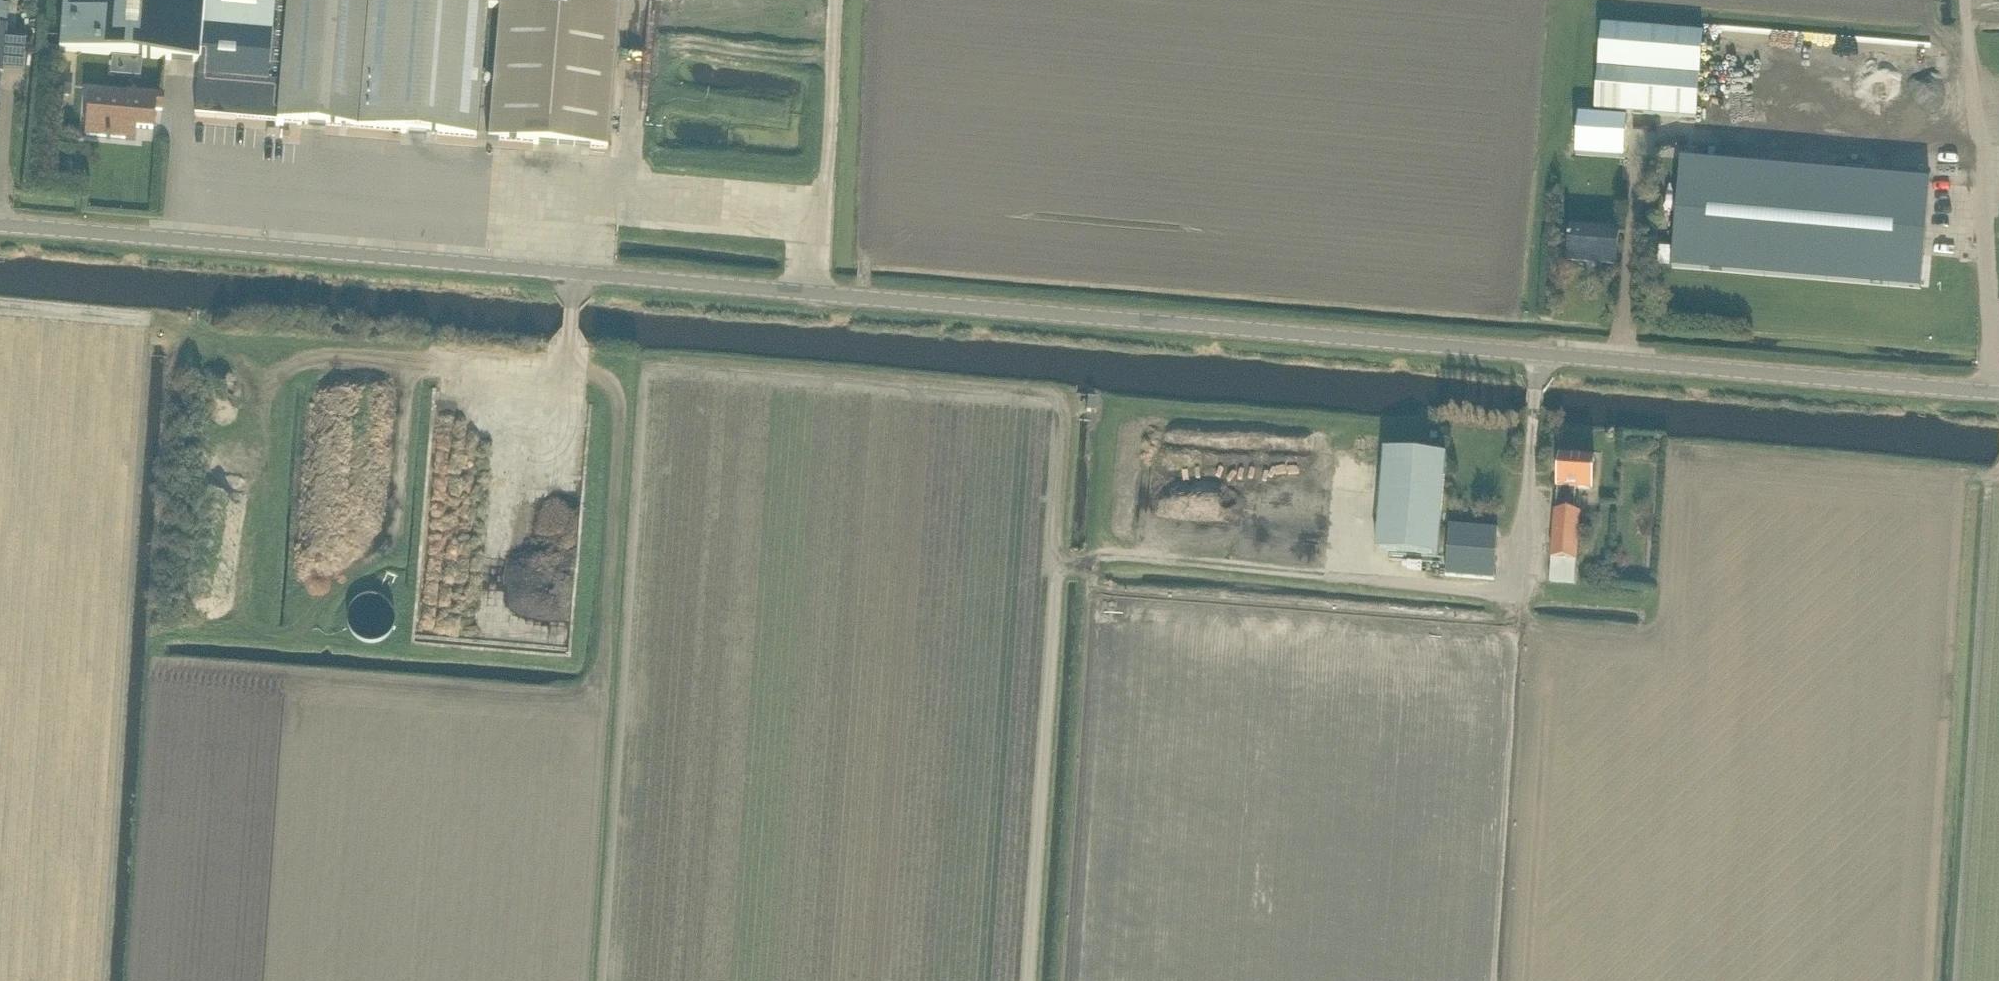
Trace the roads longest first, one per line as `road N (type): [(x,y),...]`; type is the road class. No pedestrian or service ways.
road 1 (unclassified): [(1998,392),(0,226)]
road 2 (track): [(835,0),(822,293)]

